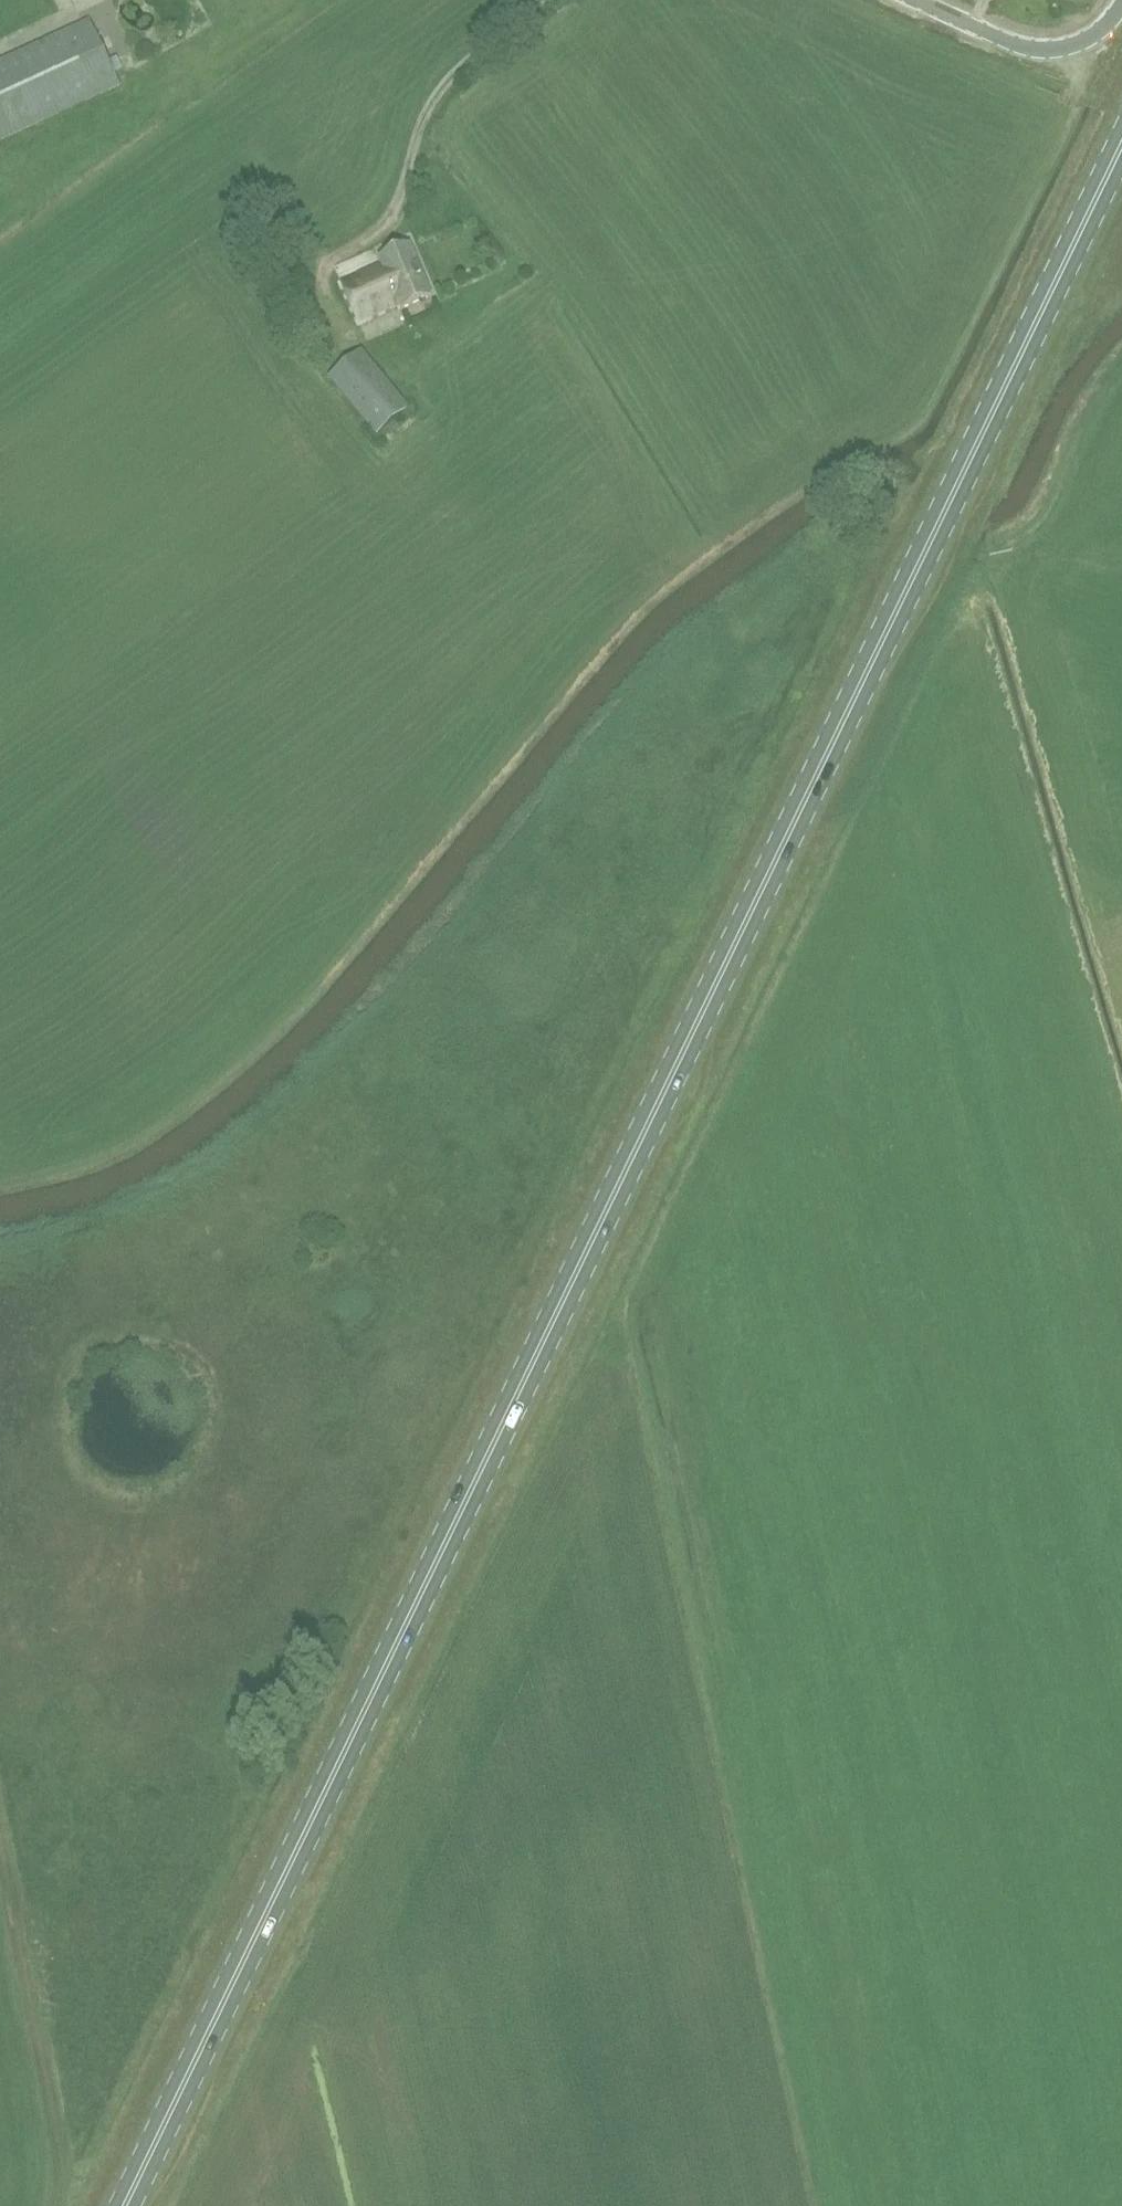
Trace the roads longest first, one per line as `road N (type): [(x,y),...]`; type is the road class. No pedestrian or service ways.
road 1 (primary): [(126,2205),(1121,150)]
road 2 (track): [(541,0),(450,76),(417,128),(387,226),(371,245),(340,257)]
road 3 (tertiary): [(1121,0),(1097,34),(1054,49),(1013,44),(918,0)]

